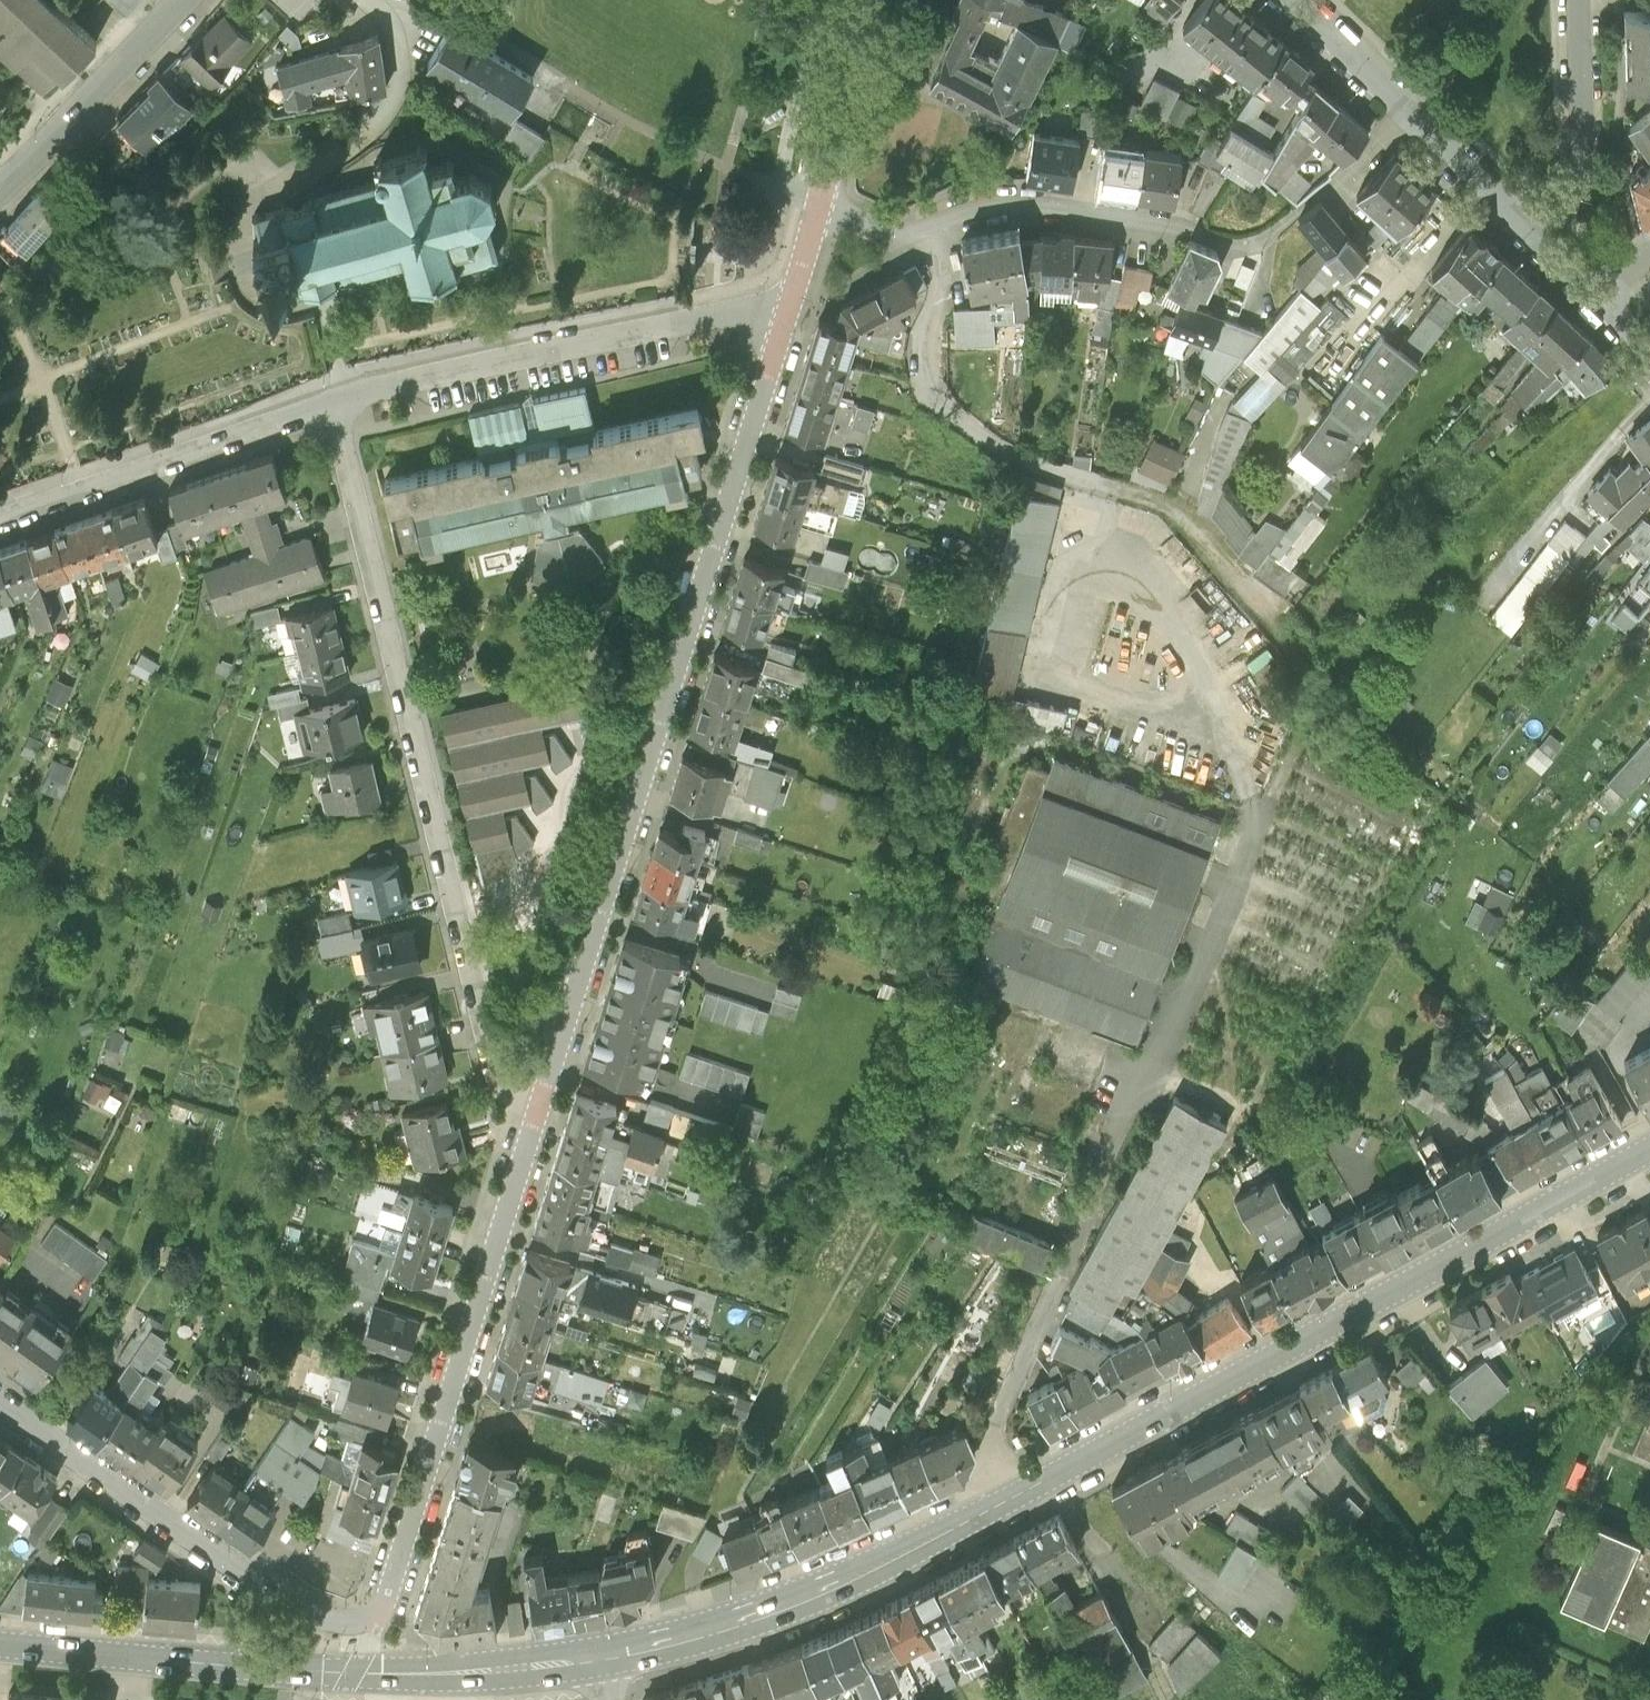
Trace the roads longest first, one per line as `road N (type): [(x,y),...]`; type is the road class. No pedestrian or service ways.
road 1 (residential): [(0,1403),(286,1603),(345,1624),(380,1616),(538,1110)]
road 2 (residential): [(538,1110),(792,300)]
road 3 (unclassified): [(329,401),(493,1067),(513,1099),(538,1110)]
road 4 (secondary): [(1002,1502),(1649,1150)]
road 5 (secondary): [(0,1643),(381,1674),(596,1655)]
road 6 (residential): [(929,227),(1017,205),(1156,220),(1239,240),(1277,224),(1410,108)]
road 7 (residential): [(329,401),(792,300)]
road 8 (secondary): [(596,1655),(720,1626),(1002,1502)]
road 9 (residential): [(929,227),(938,286),(926,371),(941,406),(983,439),(1118,486)]
road 10 (residential): [(0,518),(329,401)]
road 11 (residential): [(362,0),(391,39),(397,65),(393,97),(377,124),(236,216)]
road 12 (residential): [(187,0),(0,192)]
road 13 (residential): [(1064,1271),(992,1428),(1002,1502)]
road 14 (residential): [(1529,224),(1580,164),(1577,0)]
road 15 (residential): [(818,205),(867,0)]
road 16 (residential): [(1410,108),(1529,224)]
road 17 (residential): [(1296,0),(1410,108)]

